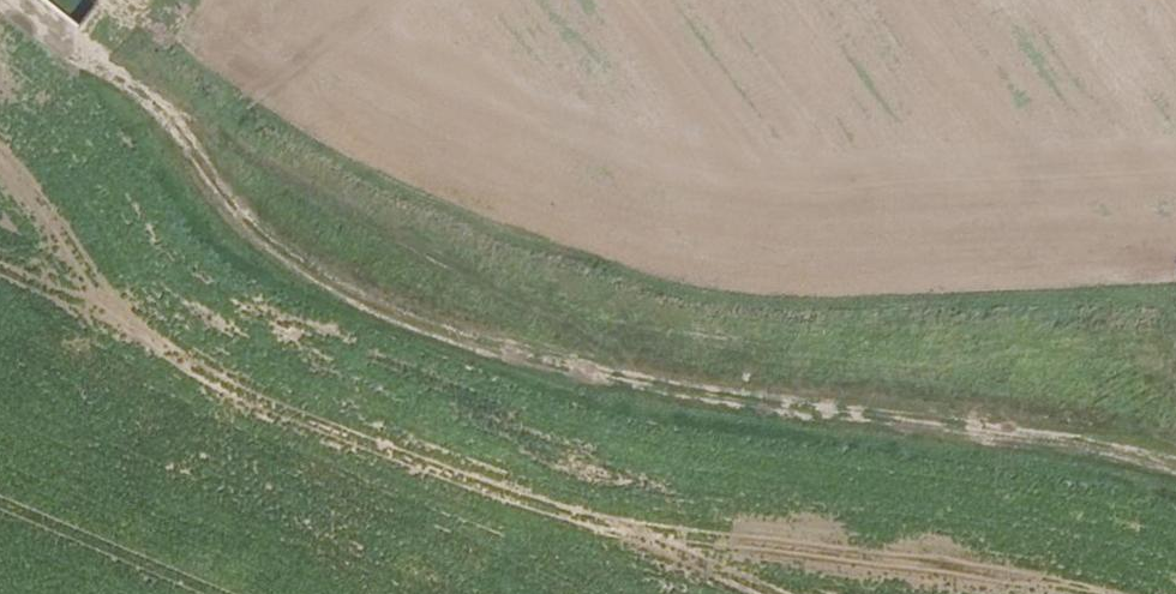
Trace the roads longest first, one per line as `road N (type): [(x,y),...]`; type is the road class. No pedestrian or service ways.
road 1 (track): [(25,0),(152,99),(202,180),(260,243),(427,329),(556,367),(1175,478)]
road 2 (track): [(152,99),(349,216),(572,317),(665,347),(739,401)]

